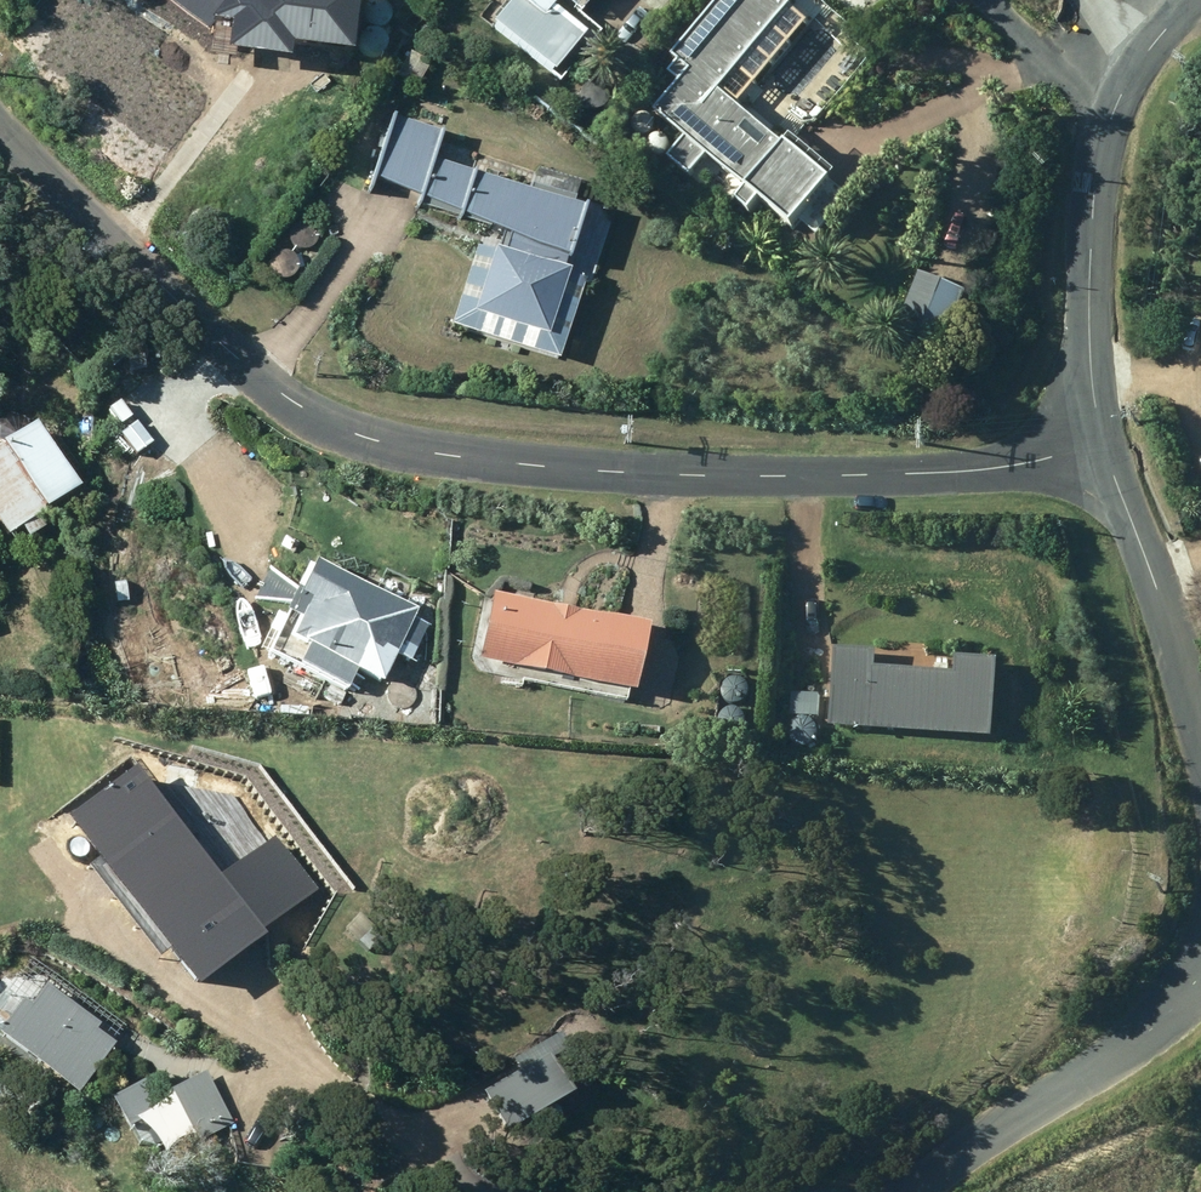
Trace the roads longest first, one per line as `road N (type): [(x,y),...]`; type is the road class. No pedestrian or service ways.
road 1 (unclassified): [(0,130),(239,365),(334,430),(492,462),(642,474),(1000,469),(1103,449)]
road 2 (tertiary): [(1103,449),(1090,259),(1095,178),(1113,100),(1138,54)]
road 3 (tertiary): [(914,1191),(1151,1031),(1200,975)]
road 4 (tertiary): [(1200,724),(1103,449)]

